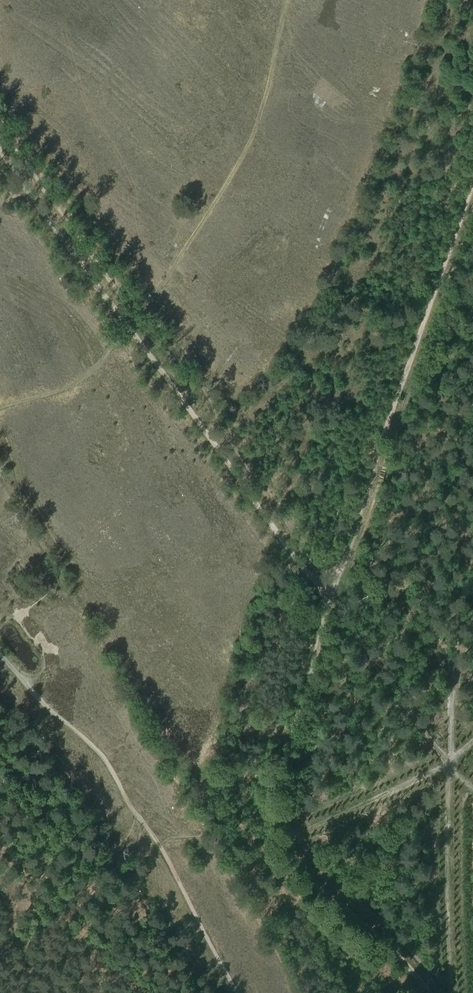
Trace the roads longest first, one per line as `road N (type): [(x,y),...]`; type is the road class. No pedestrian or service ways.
road 1 (track): [(0,151),(331,600)]
road 2 (track): [(472,184),(331,600)]
road 3 (track): [(472,595),(457,644),(447,766),(449,992)]
road 4 (track): [(286,780),(286,824),(297,859),(432,992)]
road 5 (track): [(288,837),(447,766),(472,741)]
road 6 (track): [(447,763),(331,600)]
road 7 (track): [(331,600),(286,780)]

